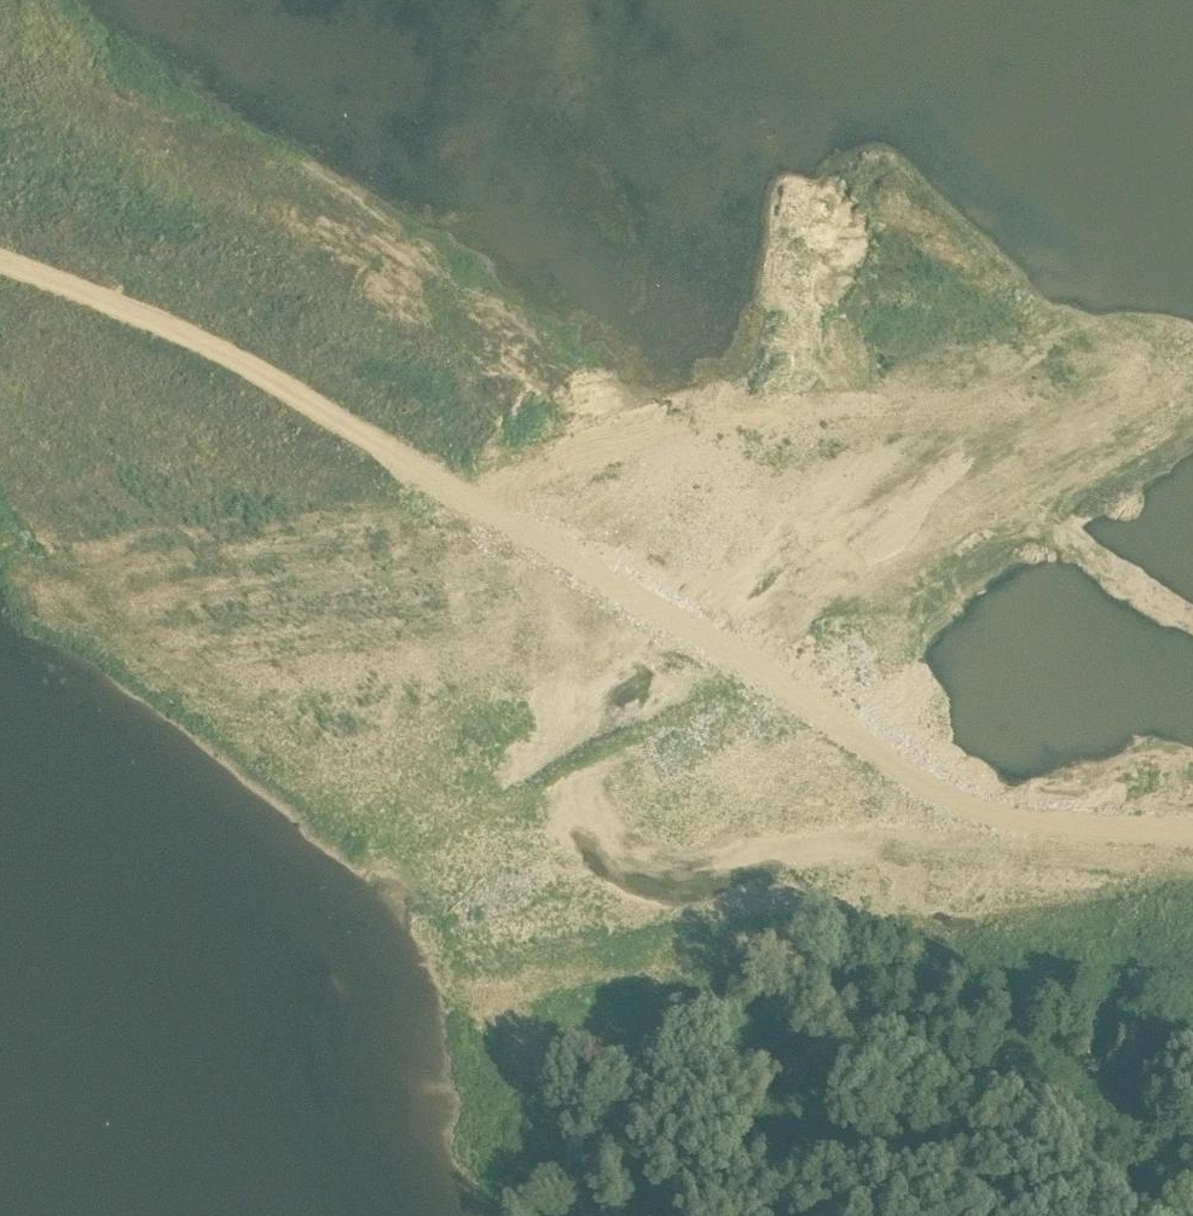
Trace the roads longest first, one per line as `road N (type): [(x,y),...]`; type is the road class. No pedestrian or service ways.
road 1 (track): [(0,259),(276,372),(576,554),(579,784),(625,871),(795,856),(1192,878)]

